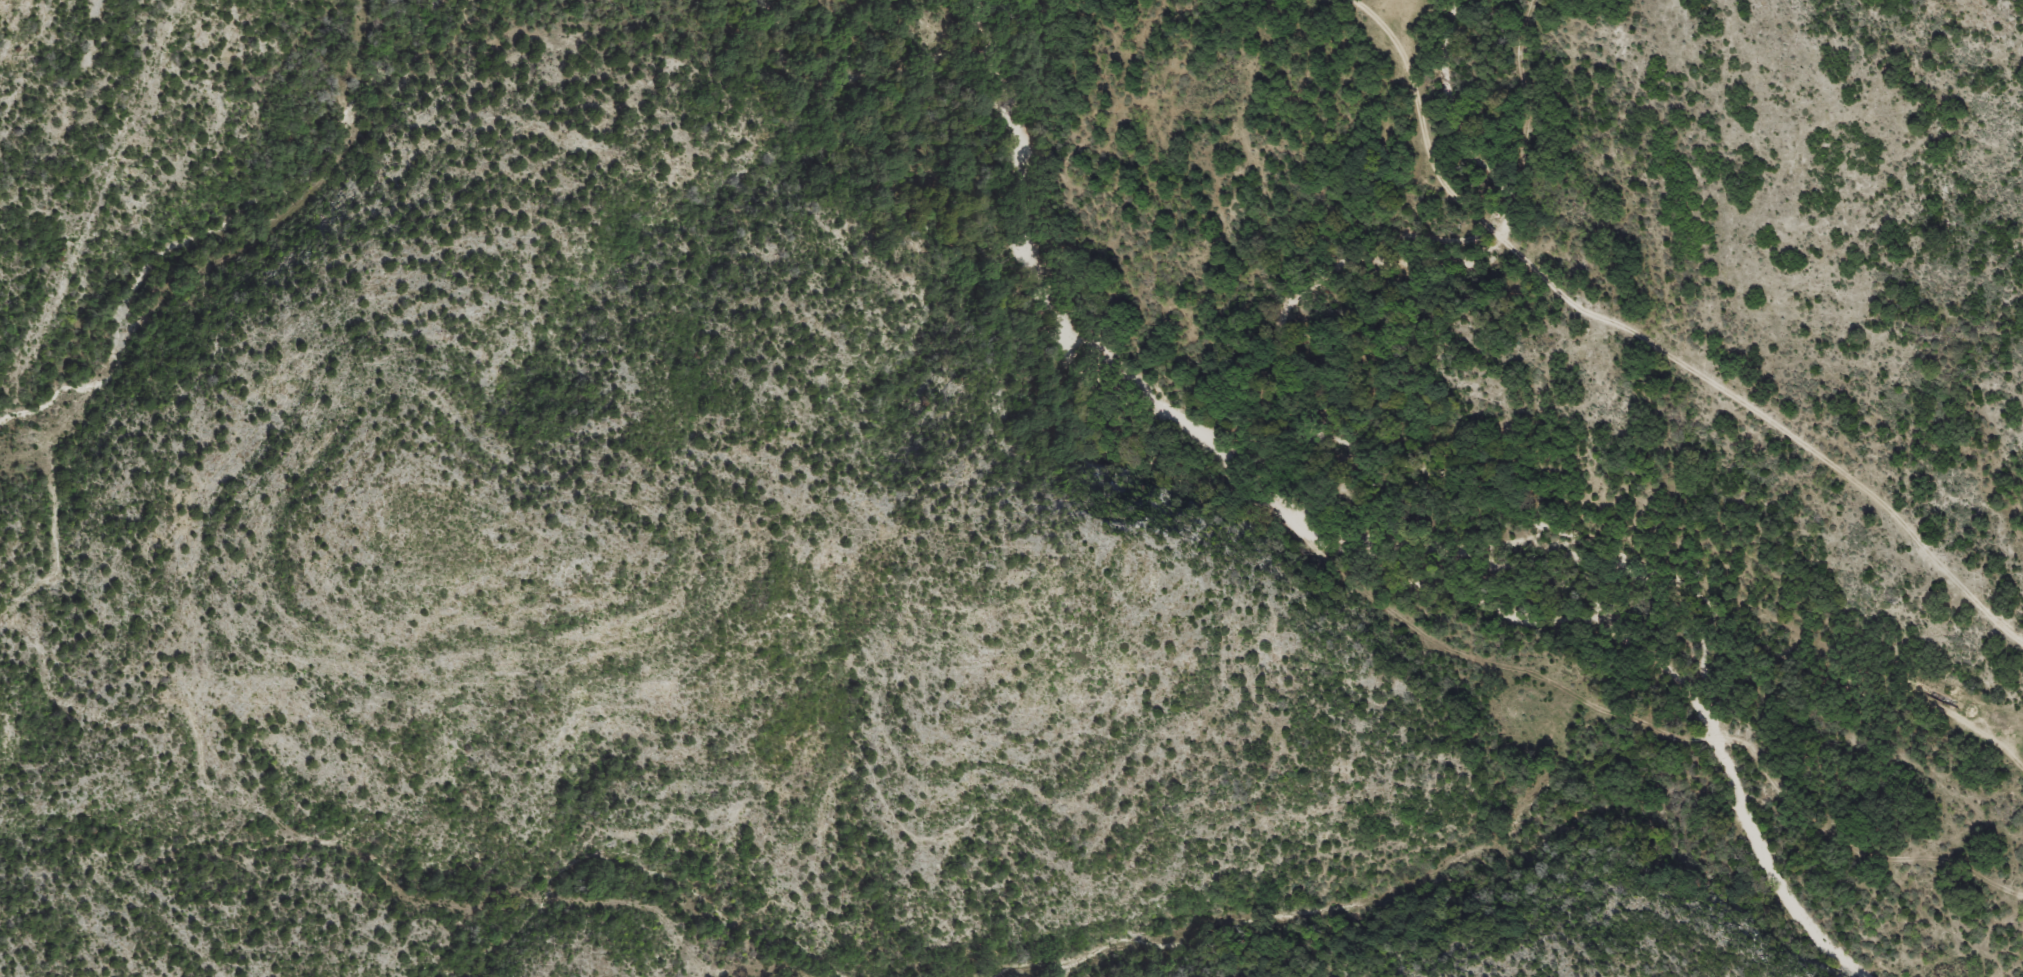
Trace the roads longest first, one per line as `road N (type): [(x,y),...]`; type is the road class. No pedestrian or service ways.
road 1 (residential): [(1347,0),(1381,22),(1397,46),(1425,147),(1446,186),(1539,278),(1580,316),(1678,359),(1839,470),(2022,644)]
road 2 (residential): [(1561,297),(1520,70),(1527,32),(1554,0)]

